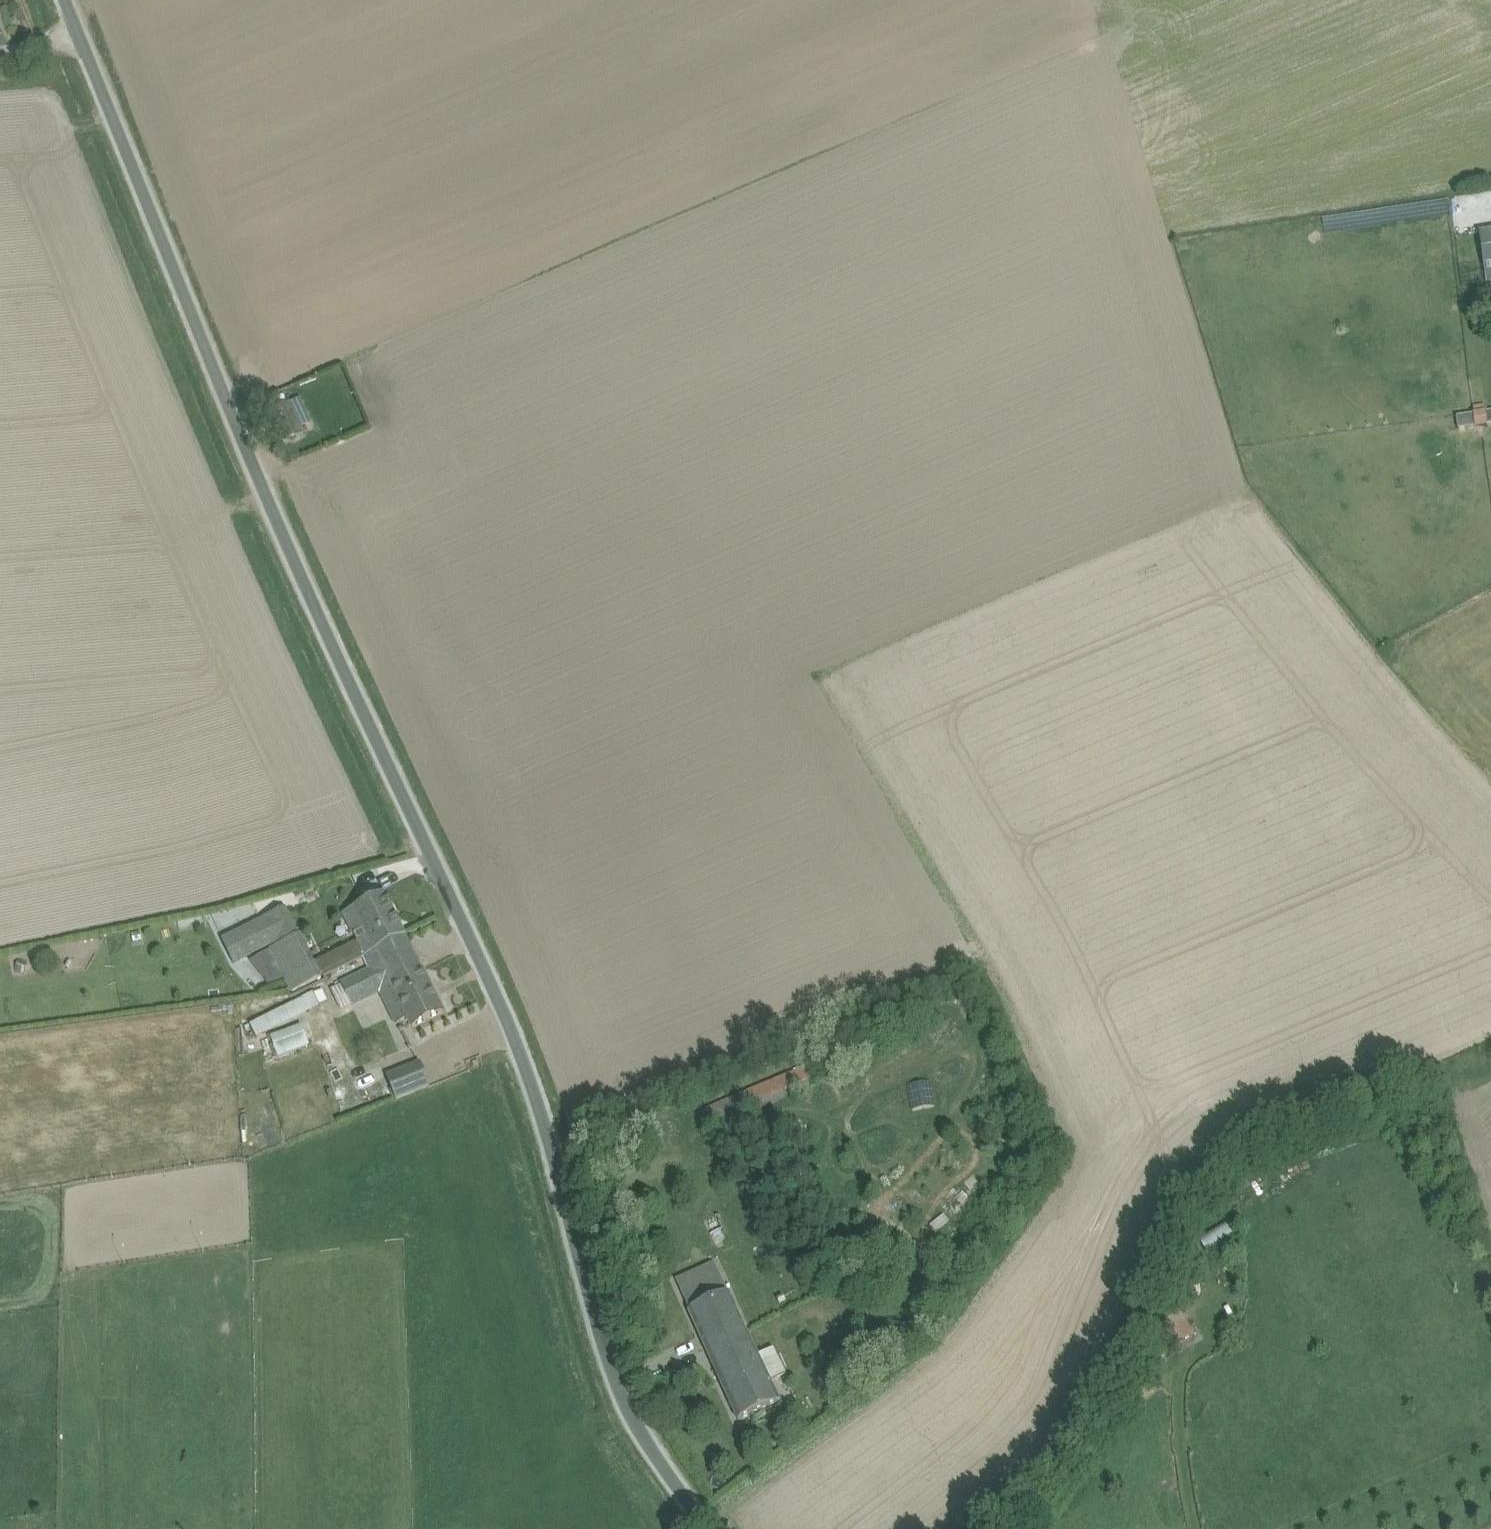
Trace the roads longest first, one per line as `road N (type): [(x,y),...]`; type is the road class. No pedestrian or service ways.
road 1 (unclassified): [(708,1528),(632,1415),(513,1030),(243,440),(66,0)]

